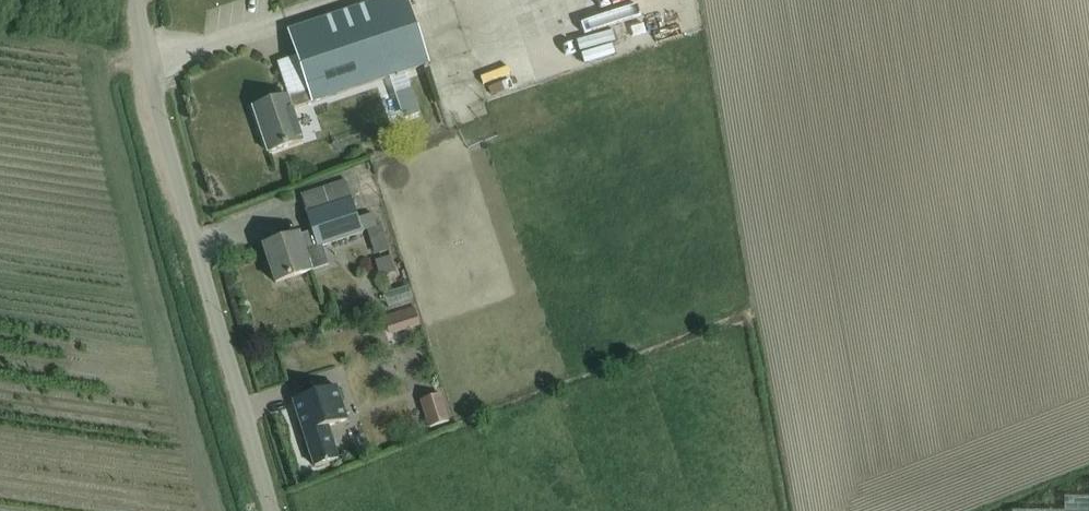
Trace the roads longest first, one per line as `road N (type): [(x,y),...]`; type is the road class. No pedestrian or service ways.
road 1 (unclassified): [(265,510),(156,128),(137,0)]

